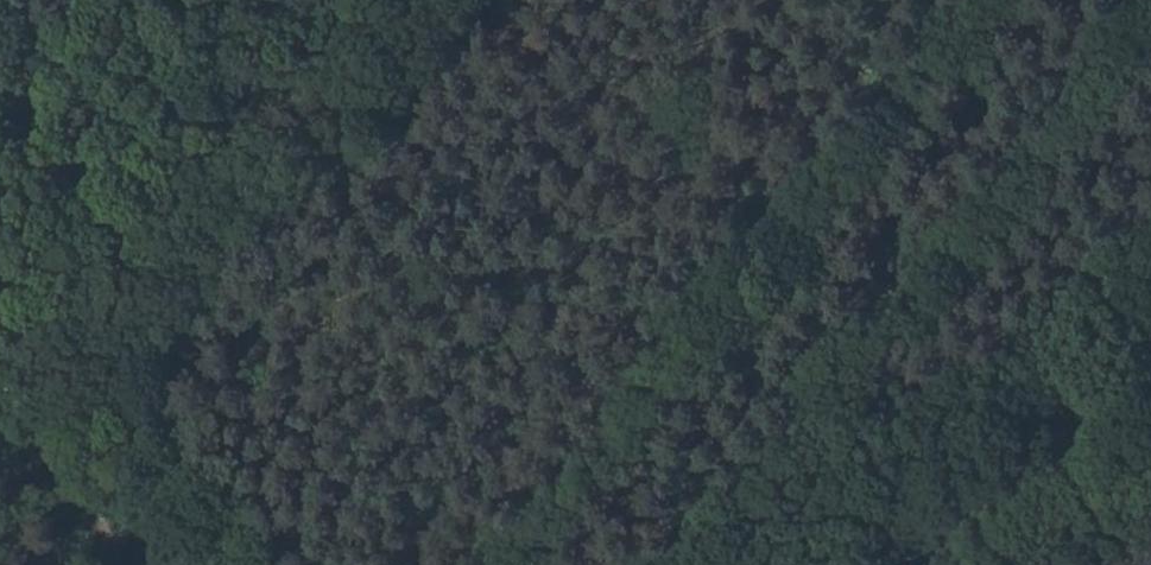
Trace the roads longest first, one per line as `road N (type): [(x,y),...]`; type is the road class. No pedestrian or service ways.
road 1 (track): [(1150,329),(870,564)]
road 2 (track): [(0,438),(115,564)]

